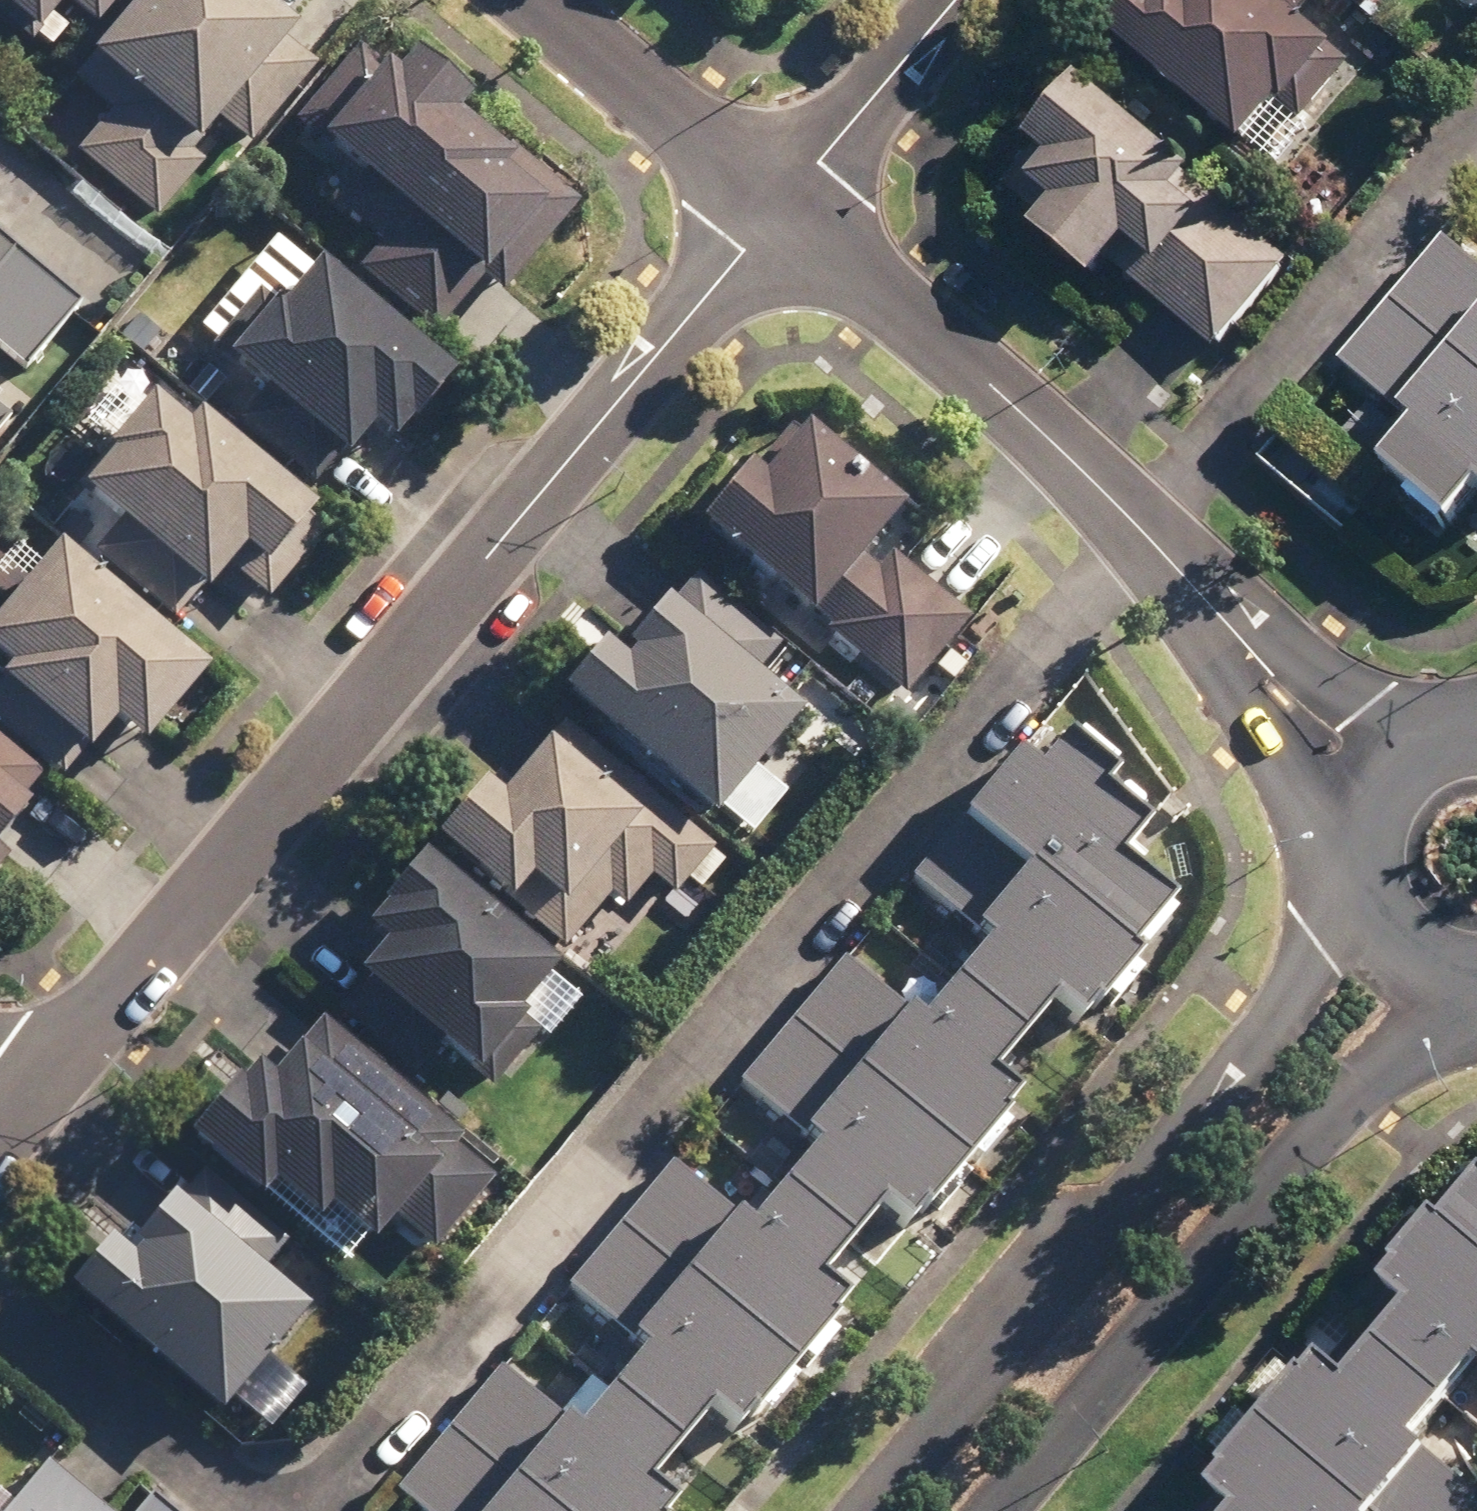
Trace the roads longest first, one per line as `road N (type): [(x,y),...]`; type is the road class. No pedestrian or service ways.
road 1 (residential): [(284,1510),(1140,531)]
road 2 (residential): [(36,1077),(782,210)]
road 3 (tertiary): [(860,1510),(1319,951),(1381,904)]
road 4 (tertiary): [(1469,968),(1423,1033),(1358,1094),(1005,1510)]
road 5 (residential): [(1140,531),(1476,133)]
road 6 (residential): [(782,210),(983,380),(1140,531)]
road 7 (residential): [(531,0),(782,210)]
road 8 (residential): [(1376,876),(1288,782),(1240,694),(1222,620)]
road 9 (residential): [(0,1342),(218,1510)]
road 10 (residential): [(782,210),(958,0)]
road 11 (residential): [(1222,620),(1368,706),(1427,764)]
road 12 (residential): [(0,173),(106,263)]
road 13 (tertiary): [(1376,876),(1374,849),(1387,806),(1427,764)]
road 14 (residential): [(1140,531),(1222,620)]

